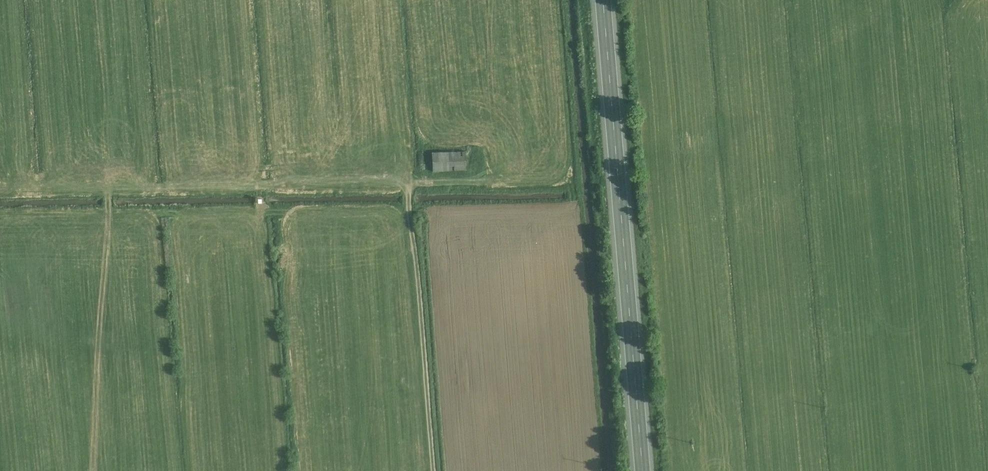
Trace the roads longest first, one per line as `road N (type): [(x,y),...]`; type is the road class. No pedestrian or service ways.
road 1 (primary): [(643,470),(604,0)]
road 2 (track): [(435,470),(409,180)]

